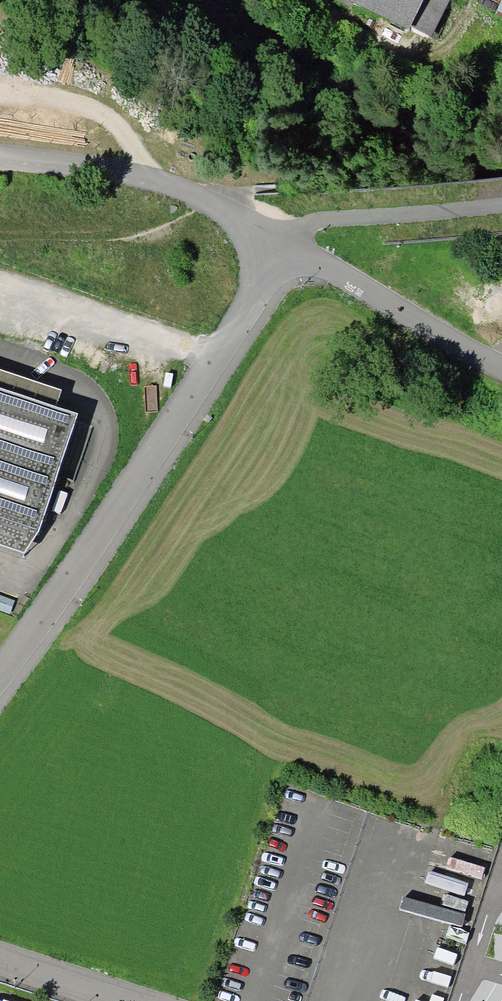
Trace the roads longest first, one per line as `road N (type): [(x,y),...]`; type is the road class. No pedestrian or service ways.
road 1 (residential): [(0,684),(285,247),(501,362)]
road 2 (trunk): [(0,213),(249,220),(501,203)]

